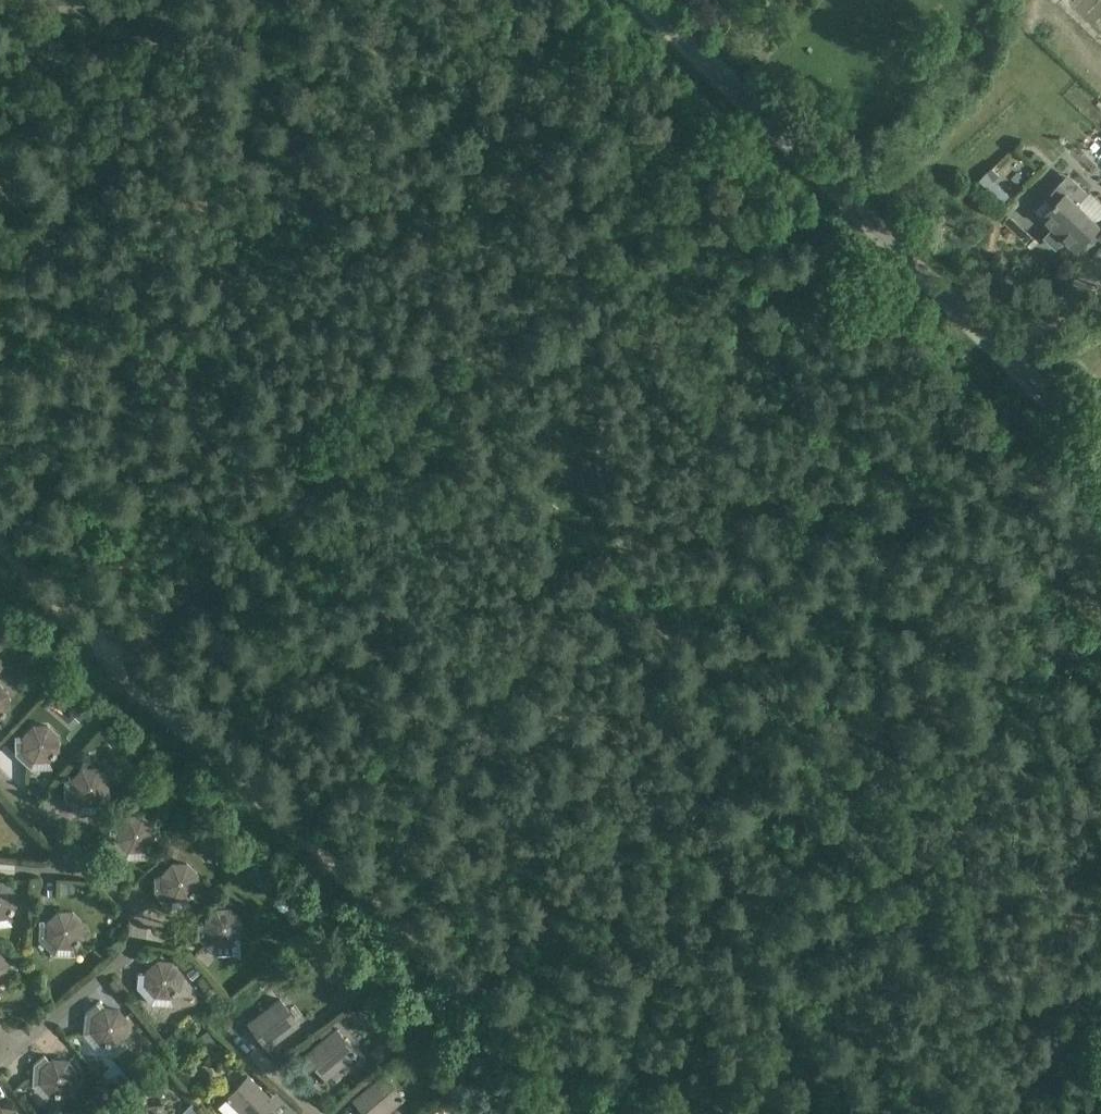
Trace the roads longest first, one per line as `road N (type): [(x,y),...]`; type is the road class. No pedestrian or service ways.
road 1 (unclassified): [(1100,449),(642,0)]

